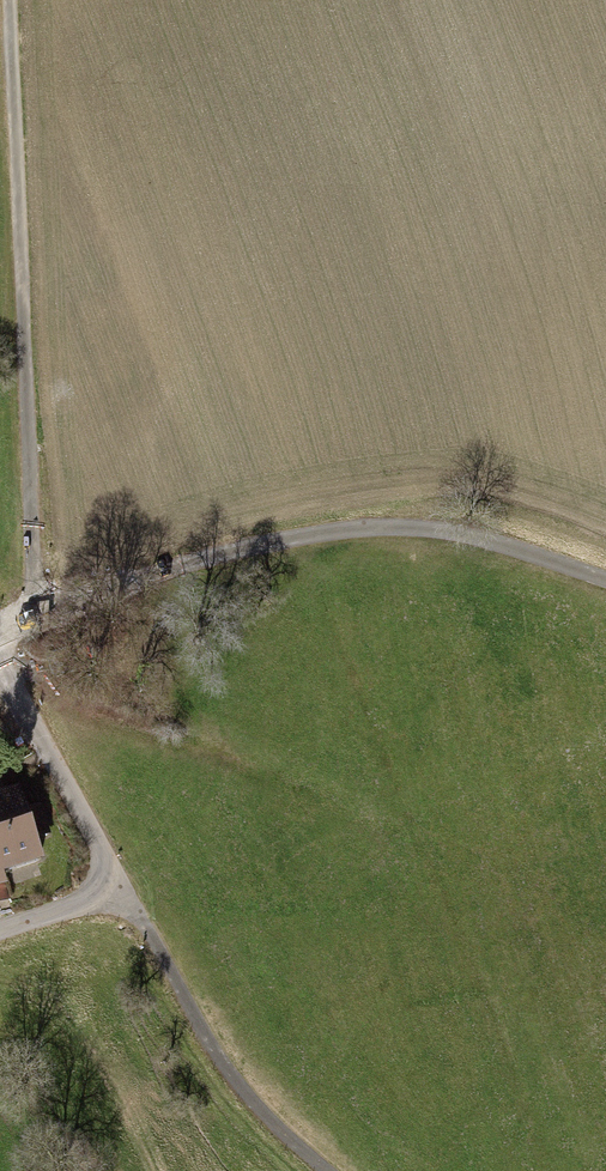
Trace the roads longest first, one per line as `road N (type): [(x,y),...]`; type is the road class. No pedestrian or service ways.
road 1 (track): [(9,0),(36,617)]
road 2 (track): [(605,579),(466,535),(354,530),(230,551),(36,617)]
road 3 (residential): [(0,931),(122,891),(0,665)]
road 4 (track): [(122,891),(245,1100),(317,1170)]
road 5 (track): [(605,547),(463,502),(437,503),(382,528)]

